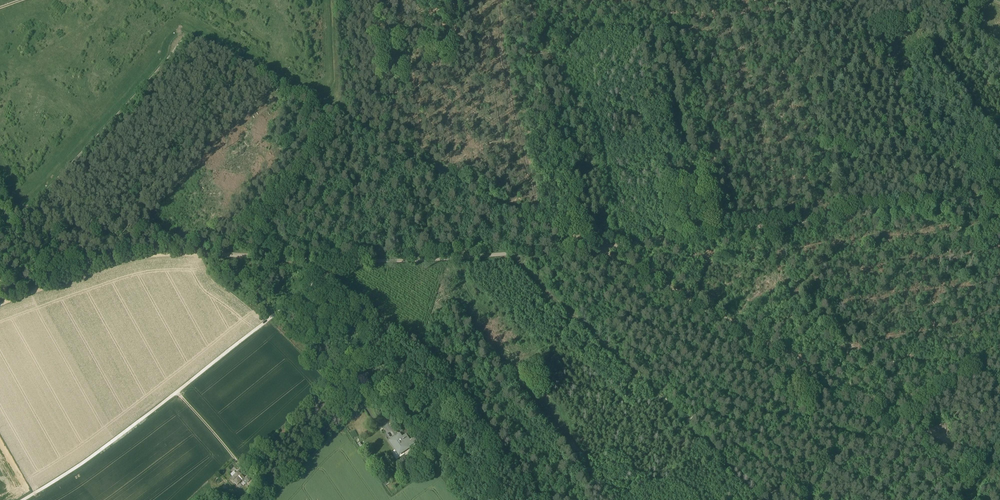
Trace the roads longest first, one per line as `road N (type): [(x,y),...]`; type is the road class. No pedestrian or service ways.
road 1 (track): [(0,183),(14,205),(31,207),(187,36),(588,250)]
road 2 (track): [(588,250),(967,451)]
road 3 (track): [(999,197),(588,250)]
road 4 (track): [(502,255),(765,496)]
road 5 (track): [(14,299),(156,252),(342,261)]
road 6 (track): [(342,261),(588,250)]
road 7 (track): [(176,391),(342,261)]
road 8 (unclassified): [(24,499),(176,391)]
road 9 (track): [(902,417),(765,496)]

